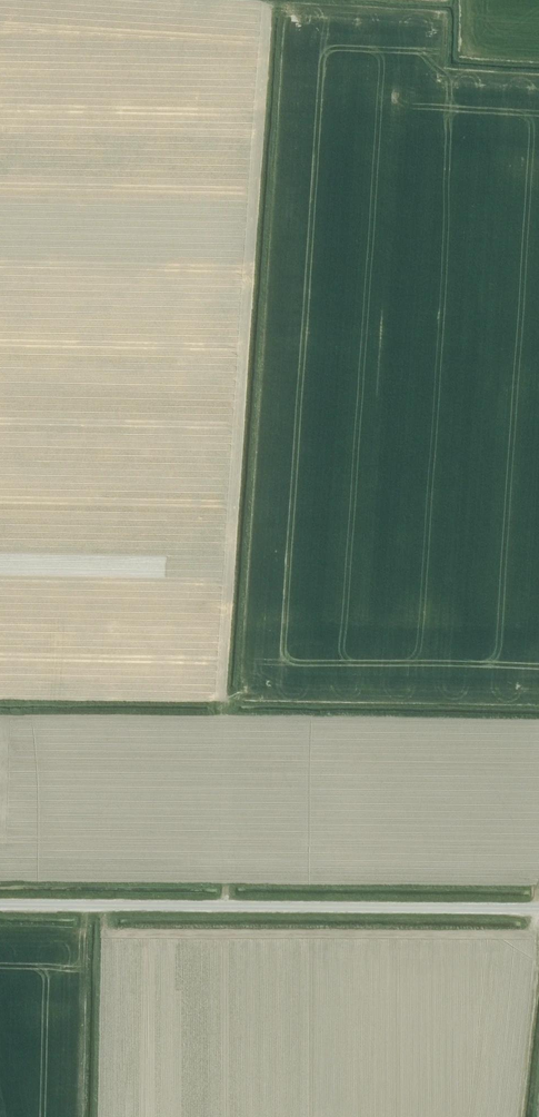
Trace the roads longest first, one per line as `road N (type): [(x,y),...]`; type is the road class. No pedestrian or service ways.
road 1 (unclassified): [(538,909),(0,904)]

